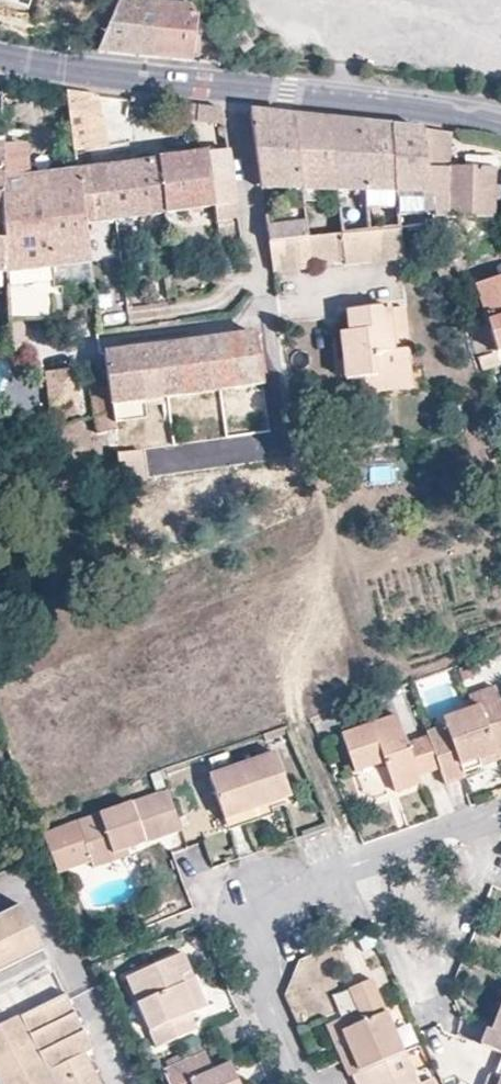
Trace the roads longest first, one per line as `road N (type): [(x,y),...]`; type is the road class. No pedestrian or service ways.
road 1 (residential): [(500,828),(438,977),(404,968),(360,863)]
road 2 (residential): [(360,863),(288,894),(267,924),(260,965),(267,1001),(304,1083)]
road 3 (residential): [(232,85),(0,56)]
road 4 (residential): [(259,276),(232,85)]
road 5 (residential): [(500,811),(360,863)]
road 6 (residential): [(379,102),(232,85)]
road 7 (residential): [(500,123),(379,102)]

